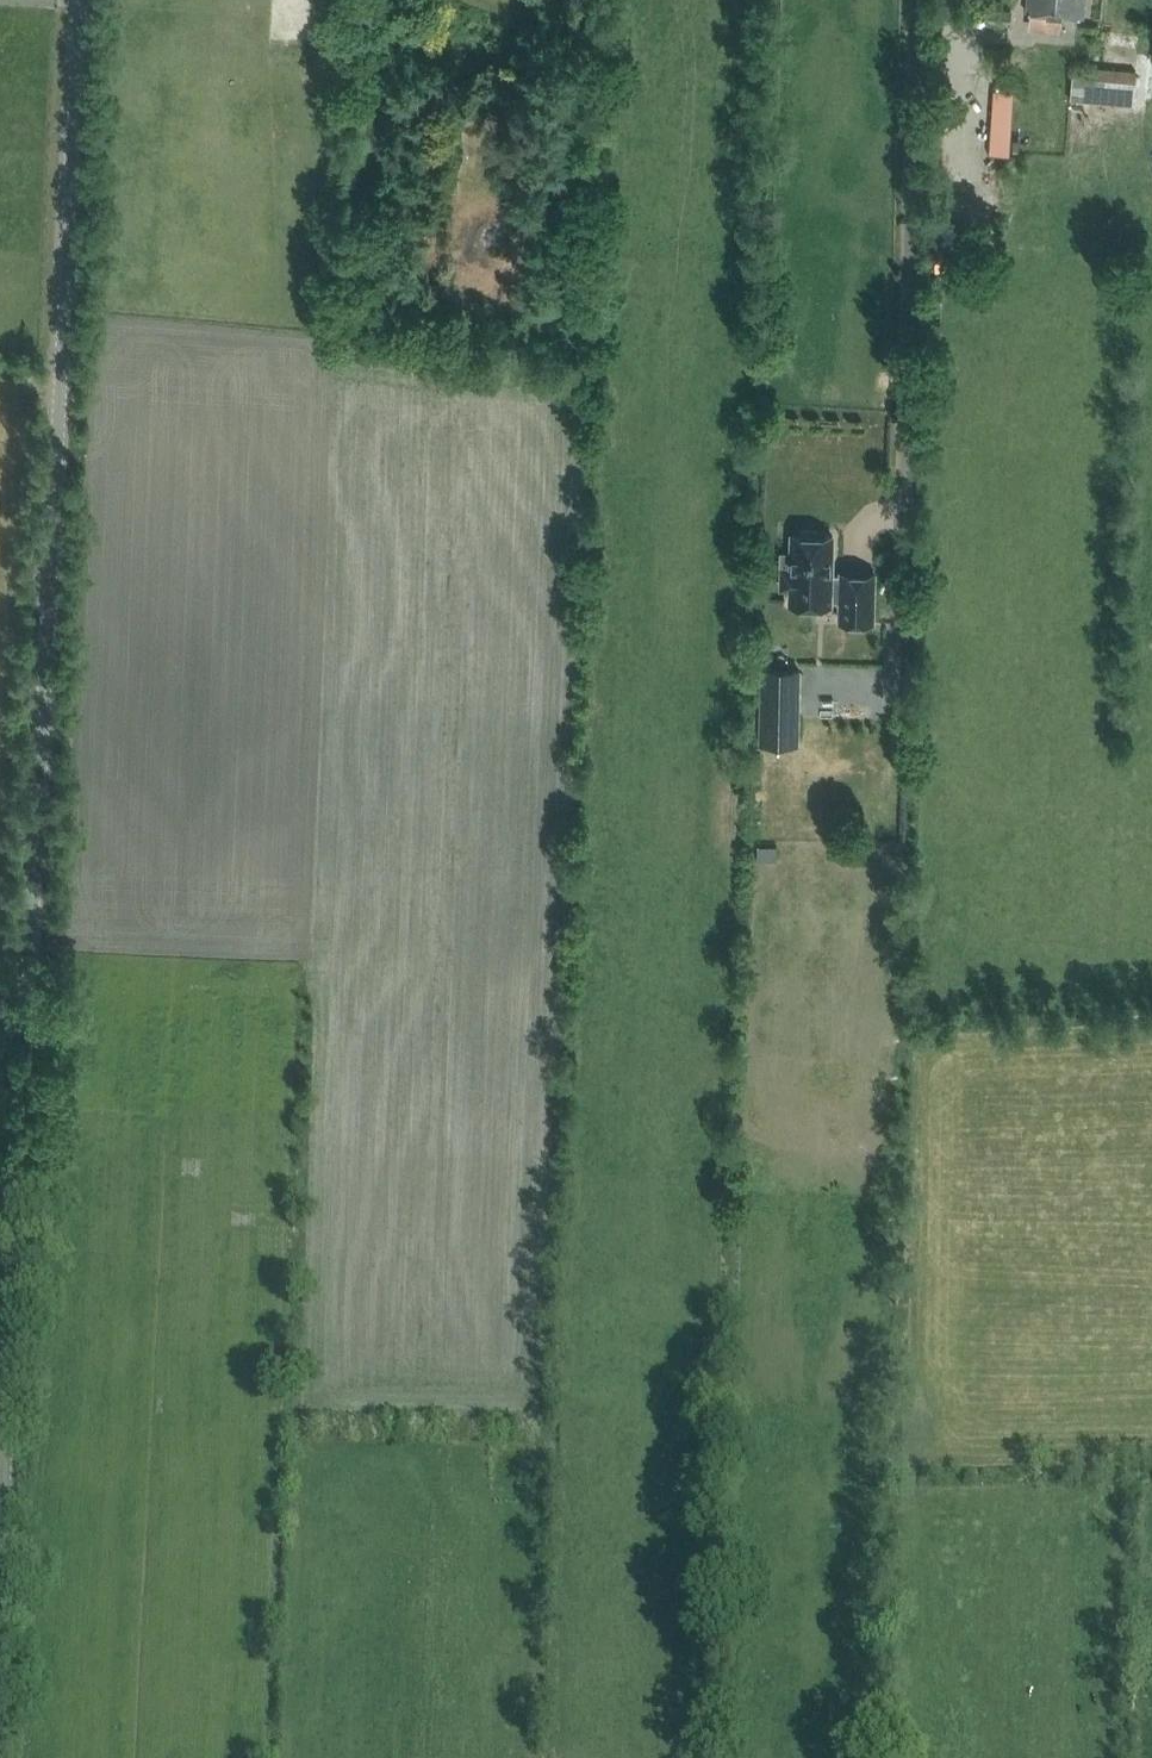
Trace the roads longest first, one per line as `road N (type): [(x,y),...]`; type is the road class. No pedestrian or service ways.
road 1 (tertiary): [(0,1518),(79,0)]
road 2 (track): [(917,0),(899,622)]

